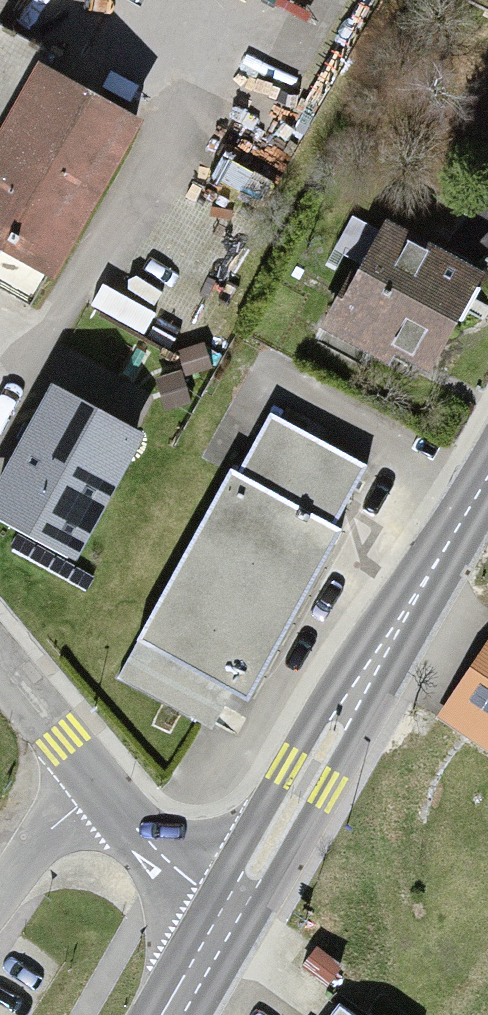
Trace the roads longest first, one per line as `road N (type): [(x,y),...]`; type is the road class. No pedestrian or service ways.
road 1 (primary): [(227,919),(487,473)]
road 2 (residential): [(227,919),(84,771)]
road 3 (unclassified): [(84,771),(0,906)]
road 4 (residential): [(84,771),(0,667)]

